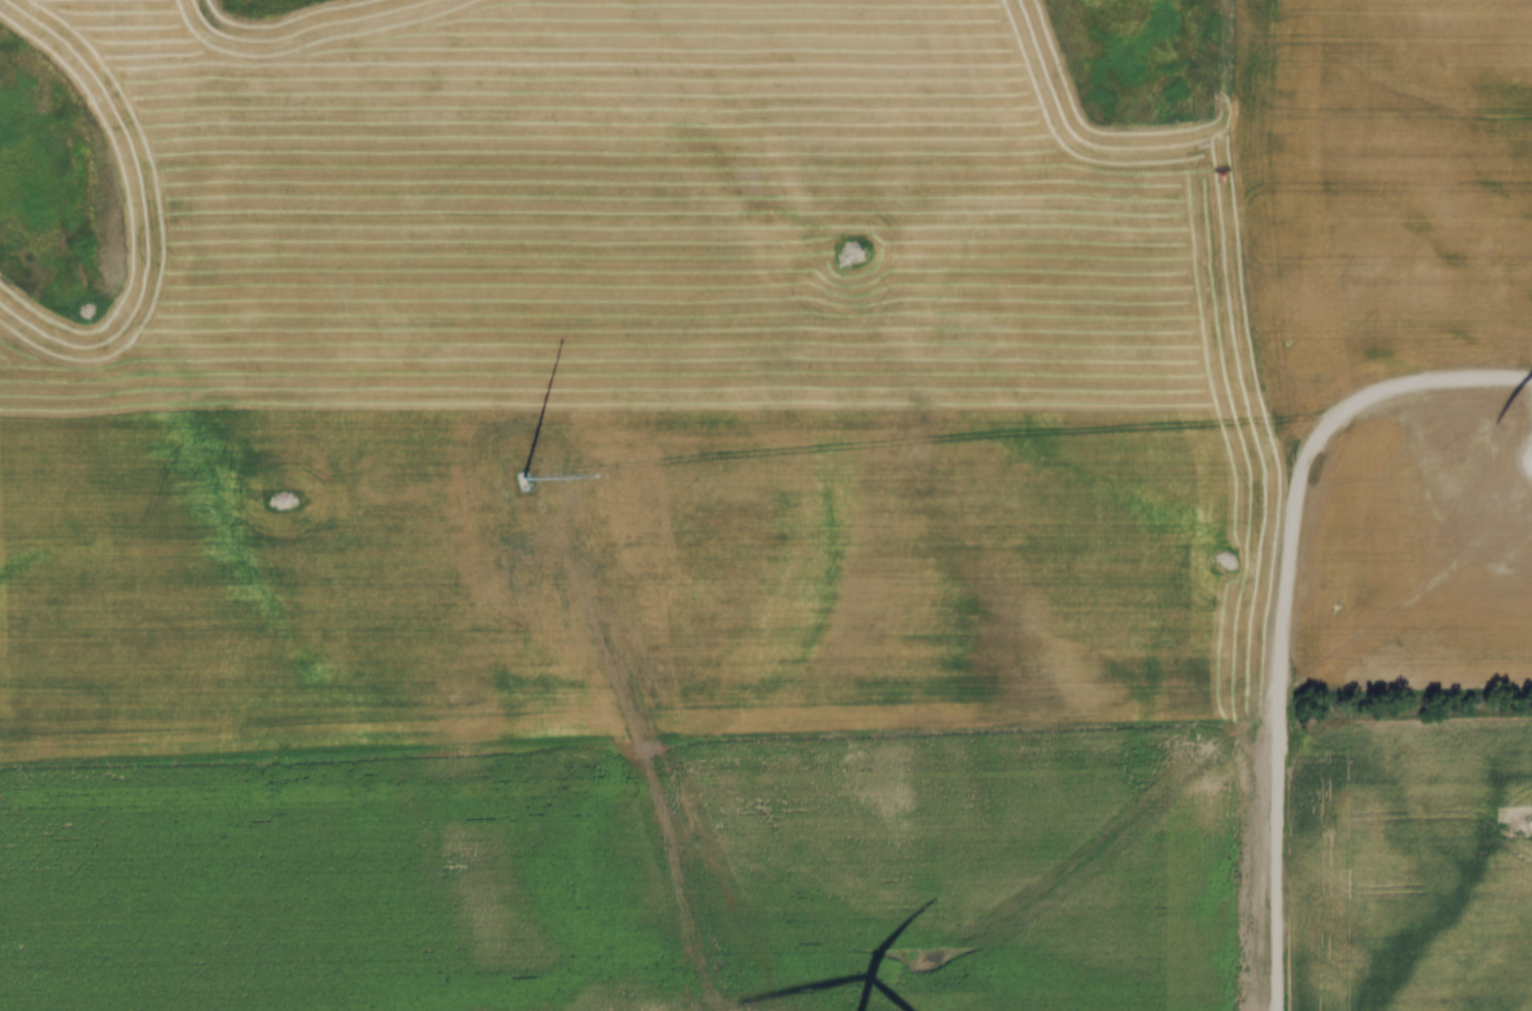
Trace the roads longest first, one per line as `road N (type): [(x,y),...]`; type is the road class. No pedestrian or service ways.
road 1 (track): [(1255,0),(1235,217),(1288,703),(1287,1010)]

